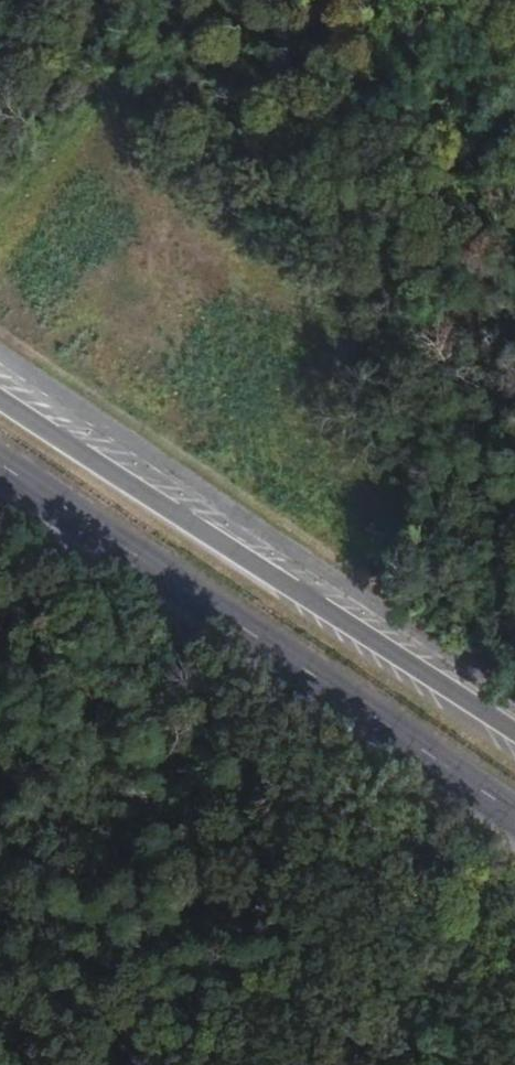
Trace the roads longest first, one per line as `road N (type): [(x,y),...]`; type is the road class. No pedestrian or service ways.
road 1 (primary): [(0,465),(514,814)]
road 2 (primary): [(514,732),(0,400)]
road 3 (track): [(102,743),(165,767),(401,1064)]

